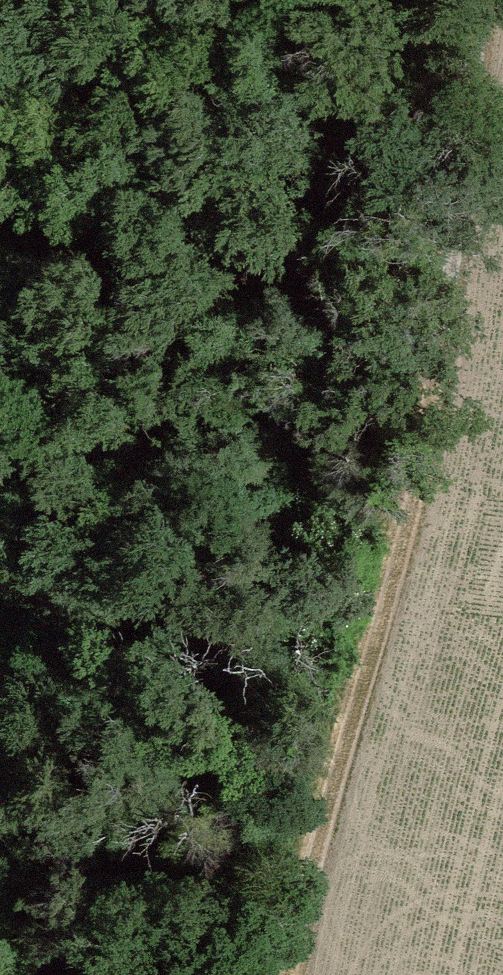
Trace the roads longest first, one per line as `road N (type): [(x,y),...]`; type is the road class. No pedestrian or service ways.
road 1 (track): [(496,0),(440,354),(383,596)]
road 2 (track): [(167,0),(147,57),(102,134),(0,275)]
road 3 (track): [(298,820),(383,596)]
road 4 (track): [(298,820),(243,974)]

